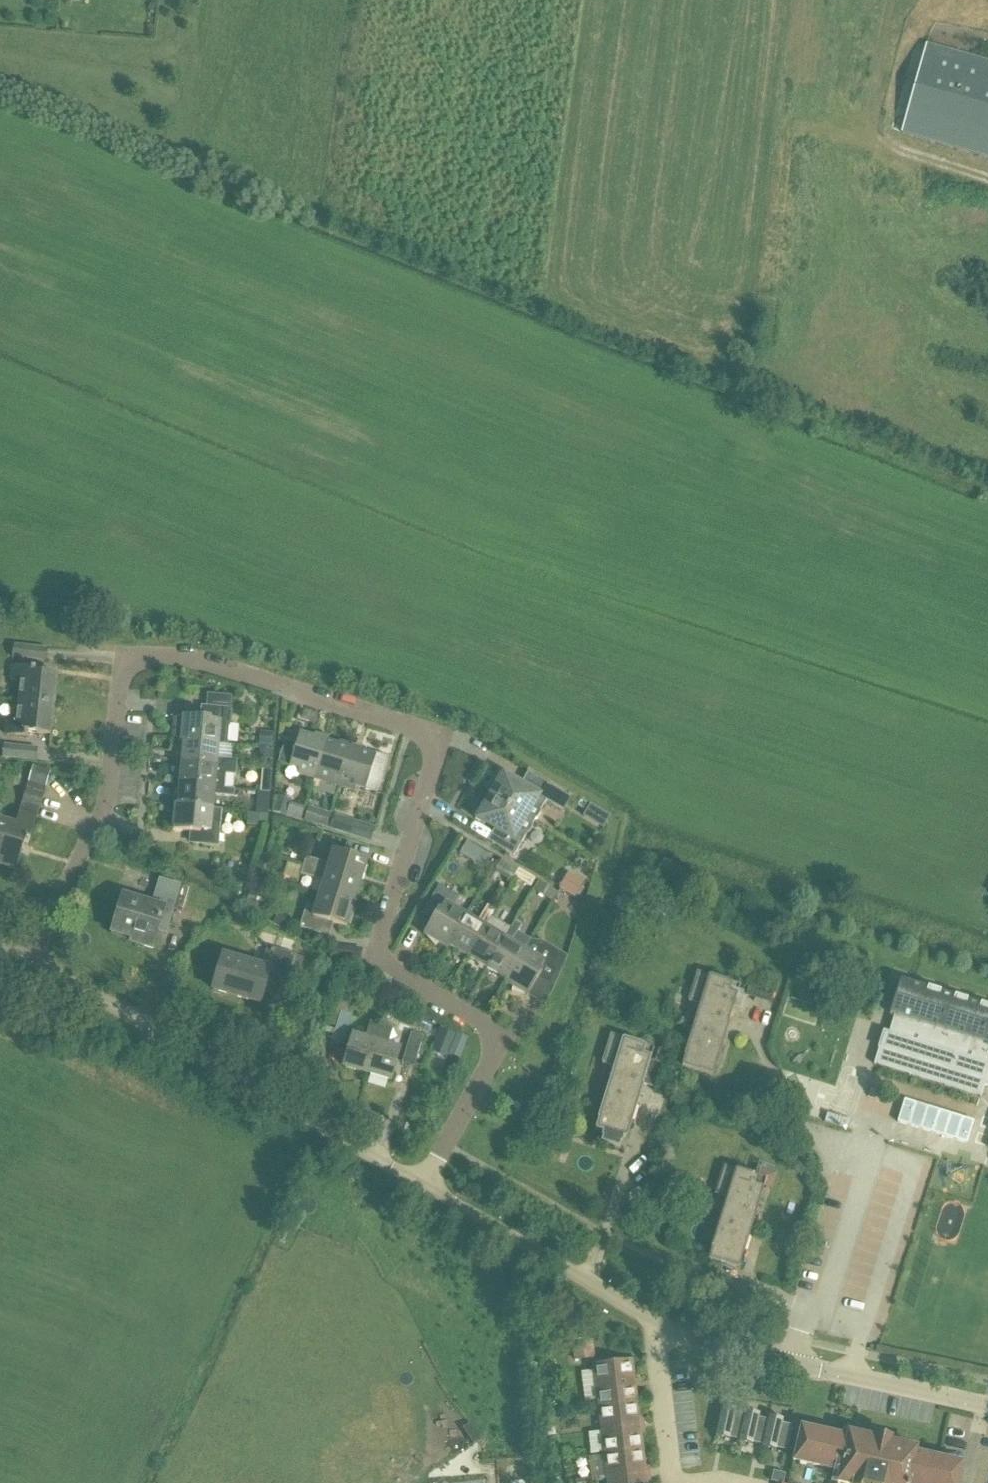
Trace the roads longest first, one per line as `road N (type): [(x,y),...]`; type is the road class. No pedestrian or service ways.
road 1 (residential): [(28,960),(107,801),(127,660),(180,653),(424,731),(437,747),(380,947),(395,970),(489,1029),(499,1048),(428,1186)]
road 2 (residential): [(428,1186),(28,960)]
road 3 (residential): [(987,1403),(665,1322)]
road 4 (residential): [(665,1322),(428,1186)]
road 5 (residential): [(672,1482),(658,1340),(665,1322)]

